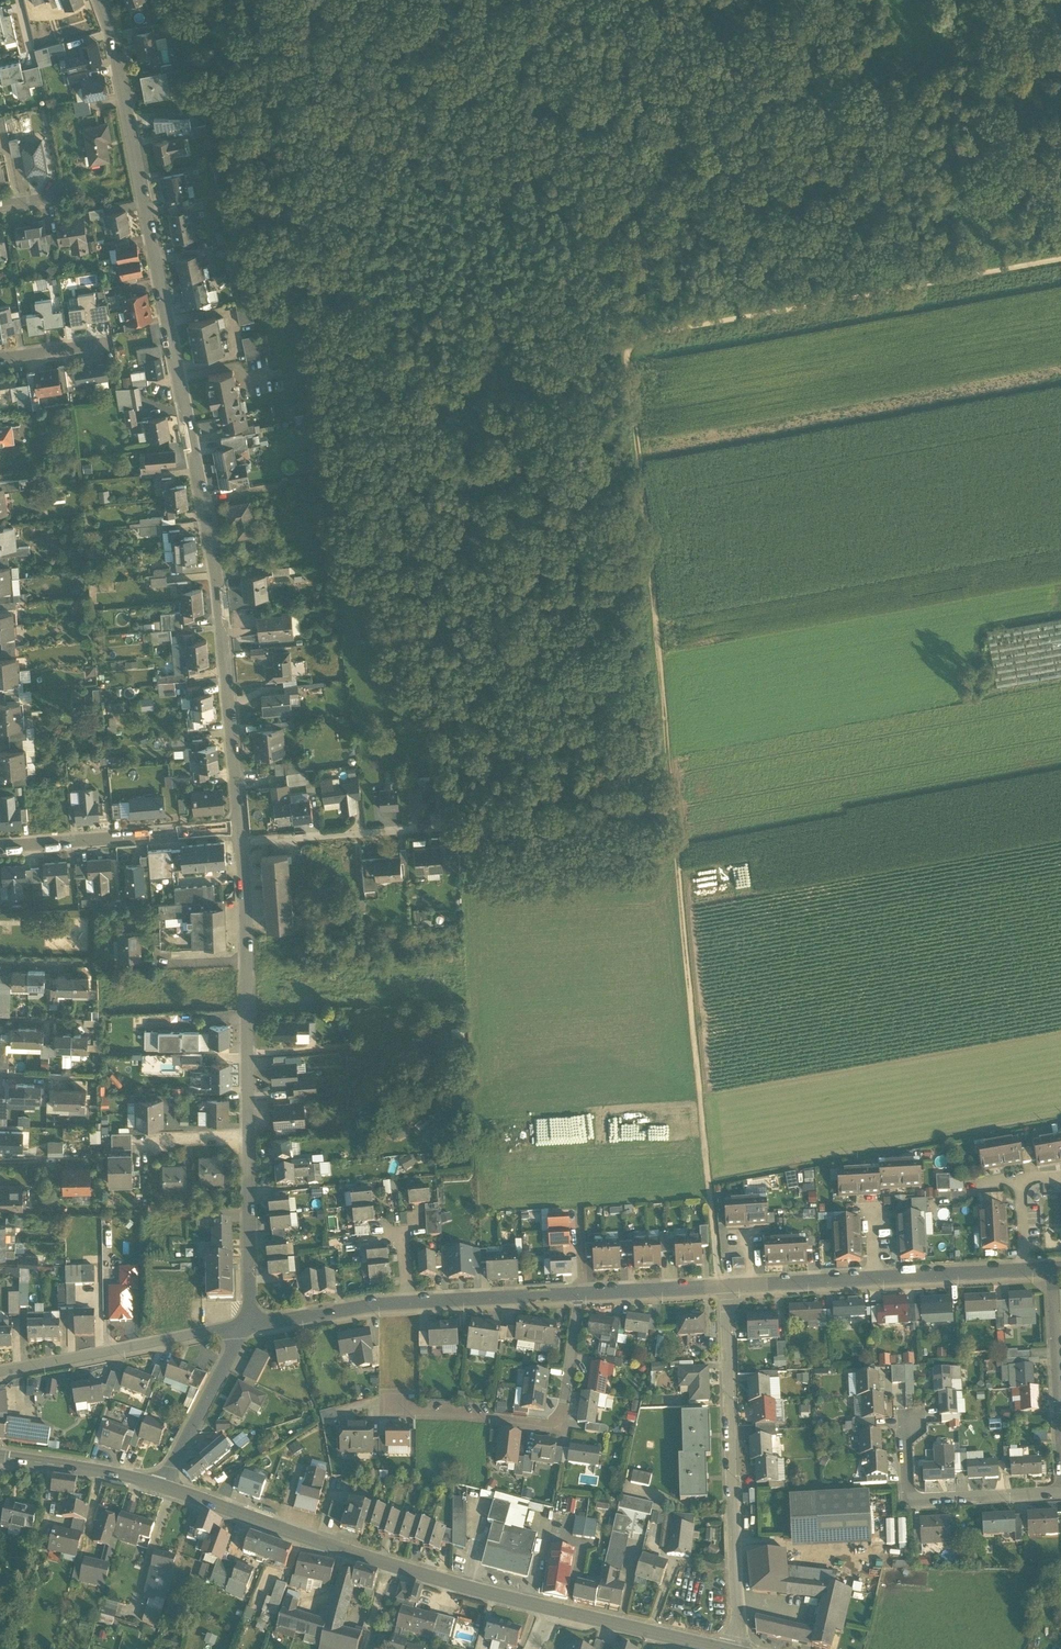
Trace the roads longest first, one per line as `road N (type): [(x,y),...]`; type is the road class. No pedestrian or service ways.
road 1 (track): [(1060,258),(624,336),(671,810),(453,825)]
road 2 (residential): [(240,824),(212,546),(100,0)]
road 3 (secondary): [(719,1648),(389,1562),(162,1488)]
road 4 (track): [(671,810),(717,1268),(725,1285)]
road 5 (residential): [(725,1285),(734,1648)]
road 6 (residential): [(582,1294),(381,1305),(246,1327)]
road 7 (residential): [(1027,1271),(725,1285)]
road 8 (residential): [(582,1294),(559,1429),(400,1406)]
road 9 (residential): [(249,1140),(242,843)]
road 10 (residential): [(246,1327),(0,1373)]
road 11 (residential): [(1060,1492),(907,1503),(904,1414)]
road 12 (residential): [(0,847),(240,824)]
road 13 (residential): [(453,825),(242,843)]
road 14 (residential): [(246,1327),(249,1140)]
road 15 (residential): [(162,1488),(246,1327)]
road 16 (secondary): [(162,1488),(0,1457)]
road 17 (residential): [(1051,1270),(1060,1427)]
road 18 (residential): [(725,1285),(582,1294)]
road 19 (residential): [(1027,1271),(1023,1179),(1060,1177)]

